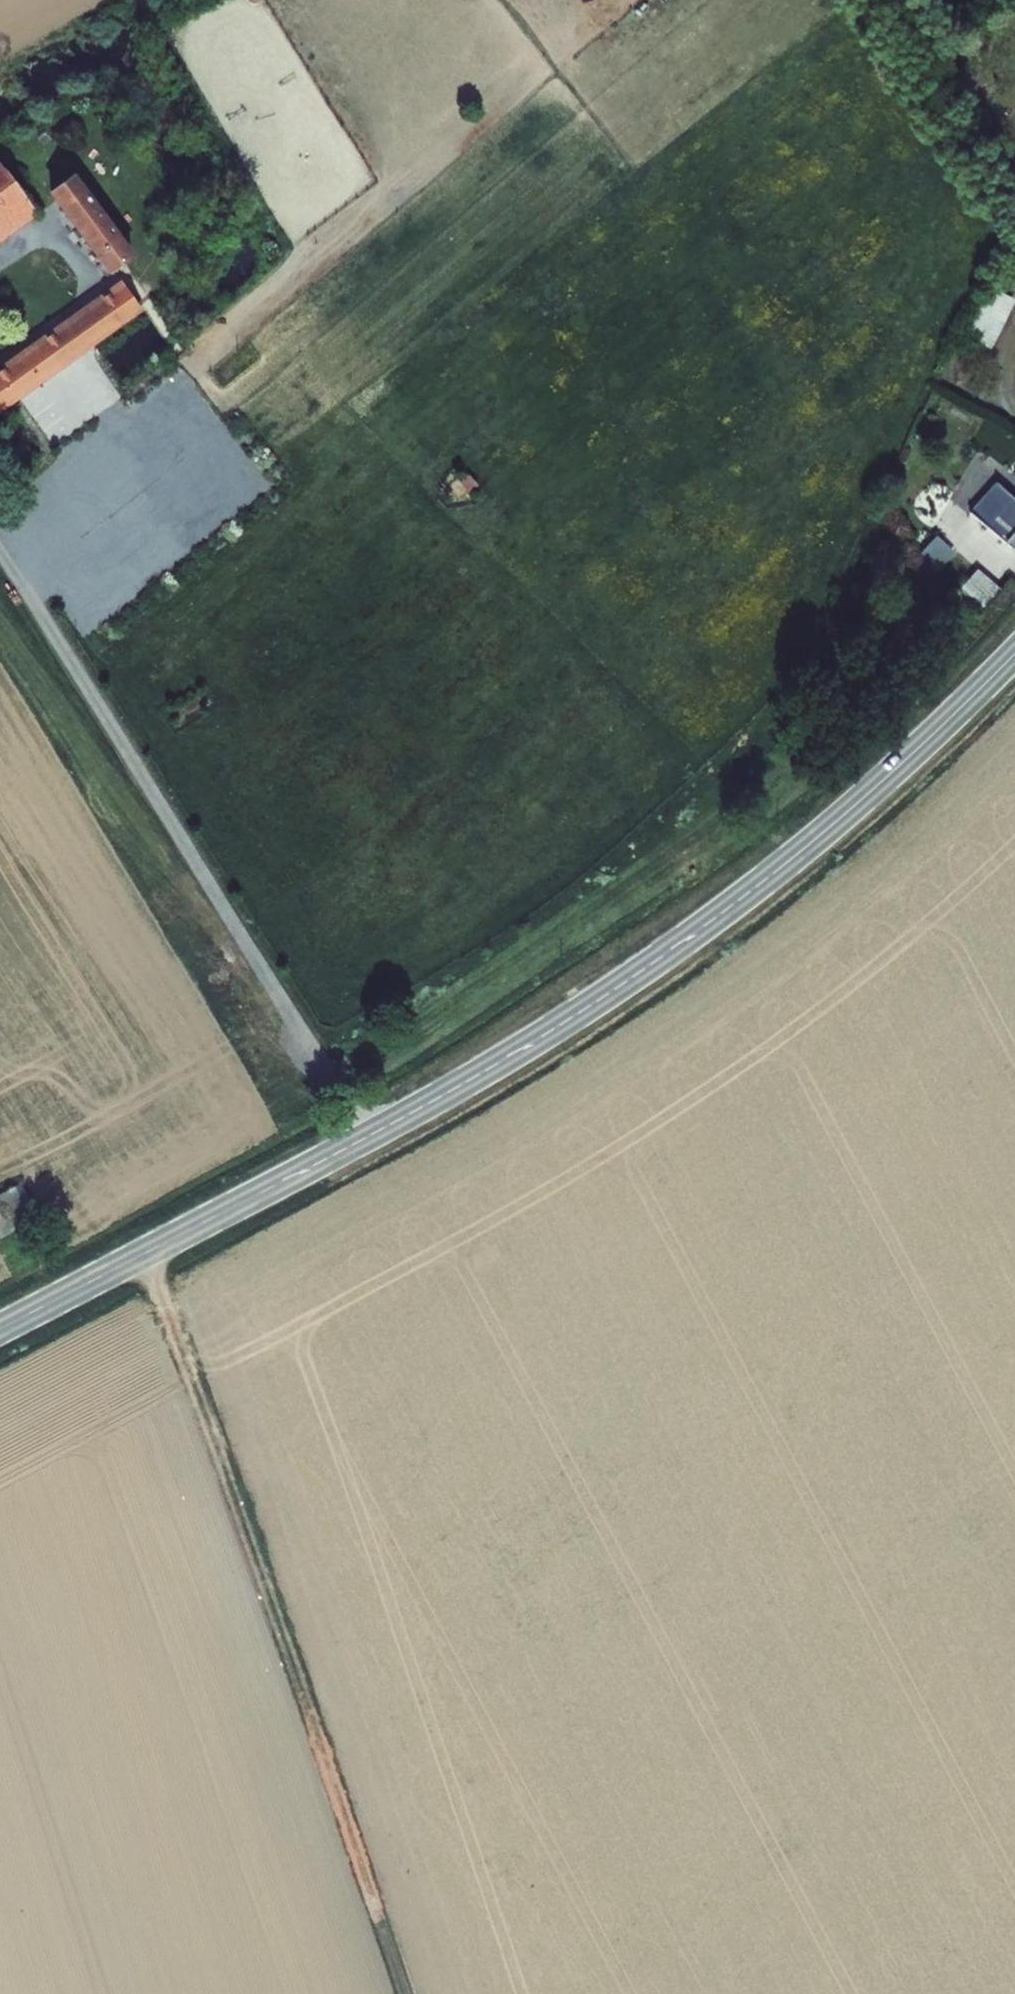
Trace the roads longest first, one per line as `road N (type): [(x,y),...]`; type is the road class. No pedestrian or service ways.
road 1 (tertiary): [(1014,655),(828,827),(588,1006),(368,1138),(0,1330)]
road 2 (track): [(147,1254),(403,1993)]
road 3 (track): [(280,992),(206,939),(0,617)]

